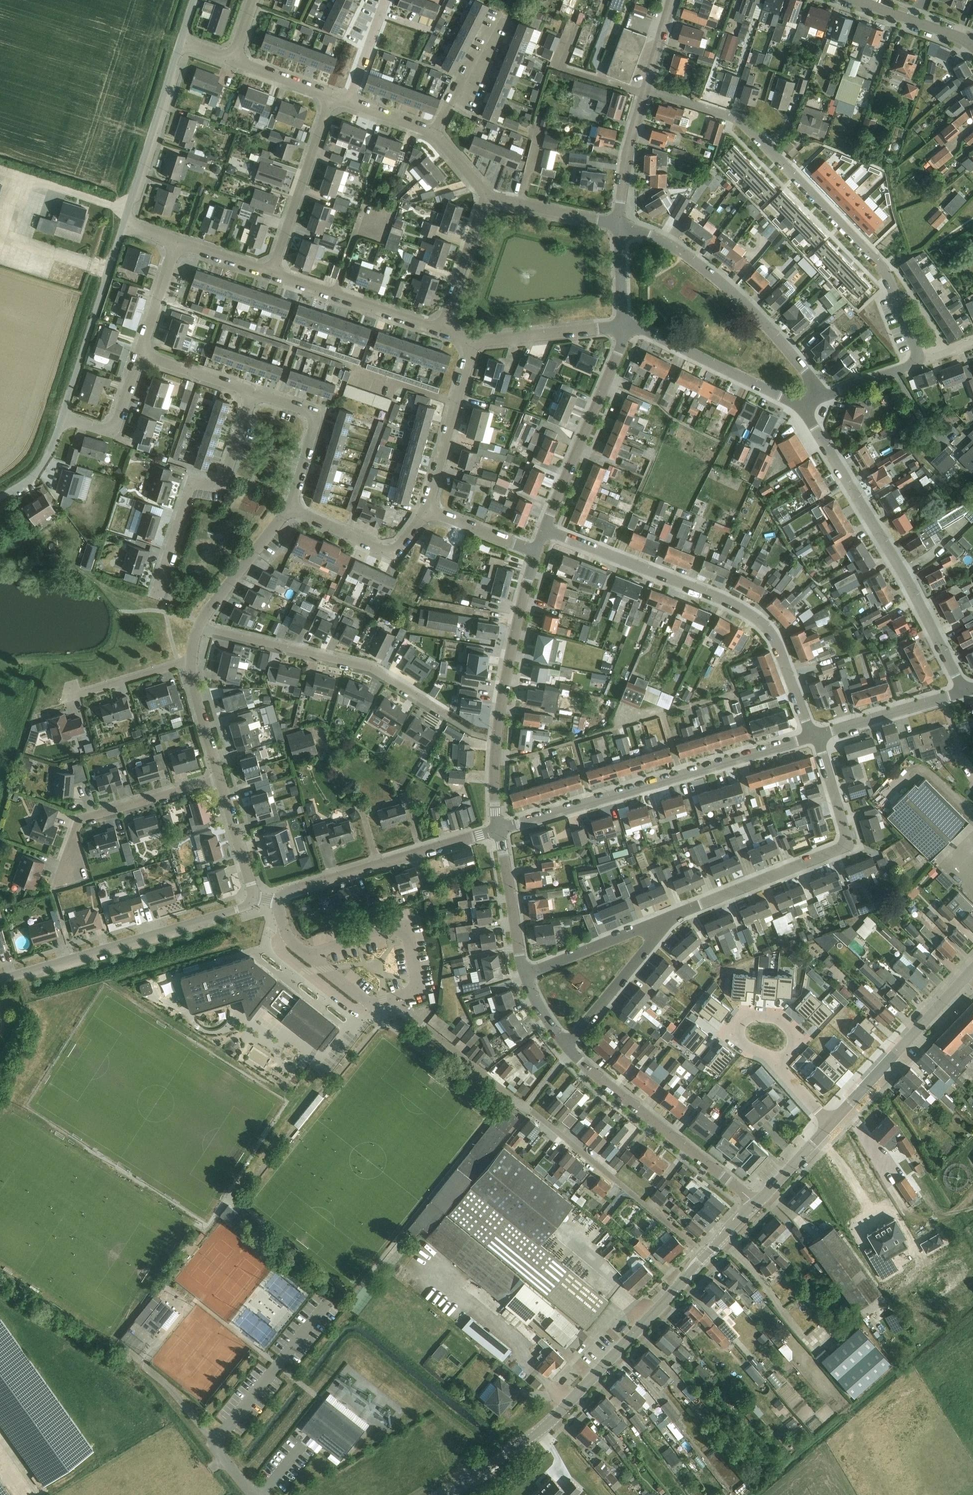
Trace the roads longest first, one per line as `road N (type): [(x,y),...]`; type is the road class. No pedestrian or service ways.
road 1 (residential): [(644,90),(728,115),(754,132),(885,268),(920,363)]
road 2 (tertiary): [(441,1494),(550,1423),(706,1255)]
road 3 (residential): [(813,734),(758,618),(546,530)]
road 4 (residential): [(965,692),(806,406)]
road 5 (residential): [(500,829),(813,734)]
road 6 (residential): [(679,914),(849,843),(813,734)]
road 7 (residential): [(500,829),(497,740),(537,552)]
road 8 (residential): [(823,396),(743,299),(663,241),(619,226)]
road 9 (unclassified): [(0,980),(249,906),(255,897)]
road 10 (residential): [(447,716),(370,666),(202,626)]
road 11 (residential): [(757,1203),(569,1051)]
road 12 (unclassified): [(161,583),(191,483),(221,487),(252,391)]
road 13 (residential): [(280,902),(291,890),(500,829)]
road 14 (unclassified): [(706,1255),(526,1106)]
road 15 (residential): [(546,530),(624,325)]
road 16 (tertiary): [(831,1124),(972,968)]
road 17 (unclassified): [(63,417),(124,222)]
road 18 (residential): [(806,406),(624,325)]
road 19 (unclassified): [(71,868),(80,820),(221,778)]
road 20 (unclassified): [(526,1106),(391,998),(369,1002)]
road 21 (unclassified): [(124,222),(183,41)]
road 22 (unclassified): [(272,274),(330,98)]
road 23 (residential): [(564,1046),(679,914)]
road 24 (unclassified): [(291,506),(392,551),(430,505)]
road 25 (unclassified): [(430,505),(472,342)]
road 26 (residential): [(526,974),(679,914)]
road 27 (unclassified): [(291,506),(316,423),(304,408),(252,391)]
road 28 (residential): [(813,734),(965,692)]
road 29 (residential): [(624,325),(472,342)]
road 30 (unclassified): [(202,626),(291,506)]
road 31 (residential): [(526,974),(500,829)]
road 32 (unclassified): [(441,329),(487,196)]
road 33 (residential): [(619,226),(644,90)]
road 34 (unclassified): [(435,133),(498,16)]
road 35 (unclassified): [(63,417),(97,427),(116,423),(142,353)]
road 36 (residential): [(972,46),(851,0)]
road 37 (residential): [(775,1064),(740,1040),(747,1016),(777,1019),(792,1046)]
road 38 (unclassified): [(285,932),(282,949),(353,1006),(369,1002)]
road 39 (unclassified): [(255,897),(221,778)]
road 40 (unclassified): [(221,778),(191,658)]
road 41 (unclassified): [(73,694),(191,658)]

